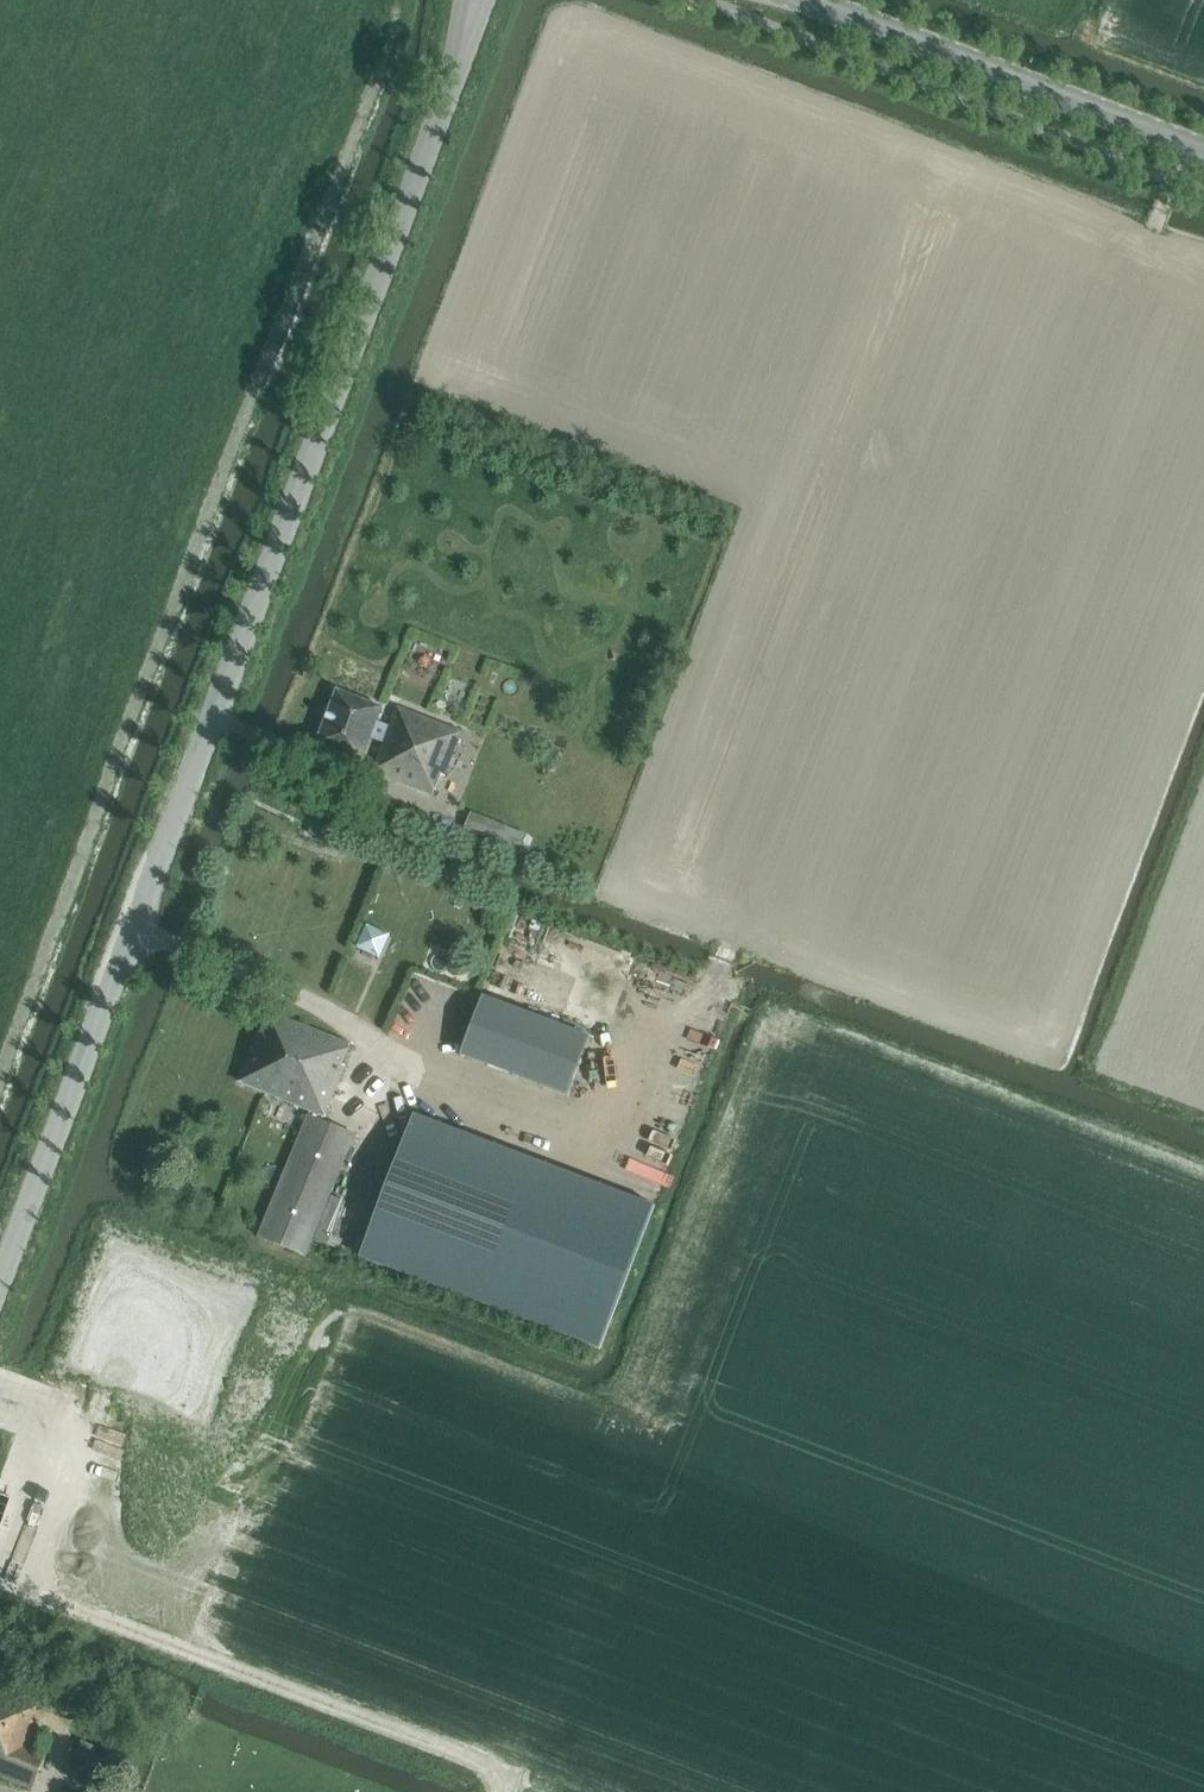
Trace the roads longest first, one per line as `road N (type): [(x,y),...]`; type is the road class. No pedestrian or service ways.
road 1 (unclassified): [(471,19),(0,1279)]
road 2 (tertiary): [(1203,152),(807,0)]

